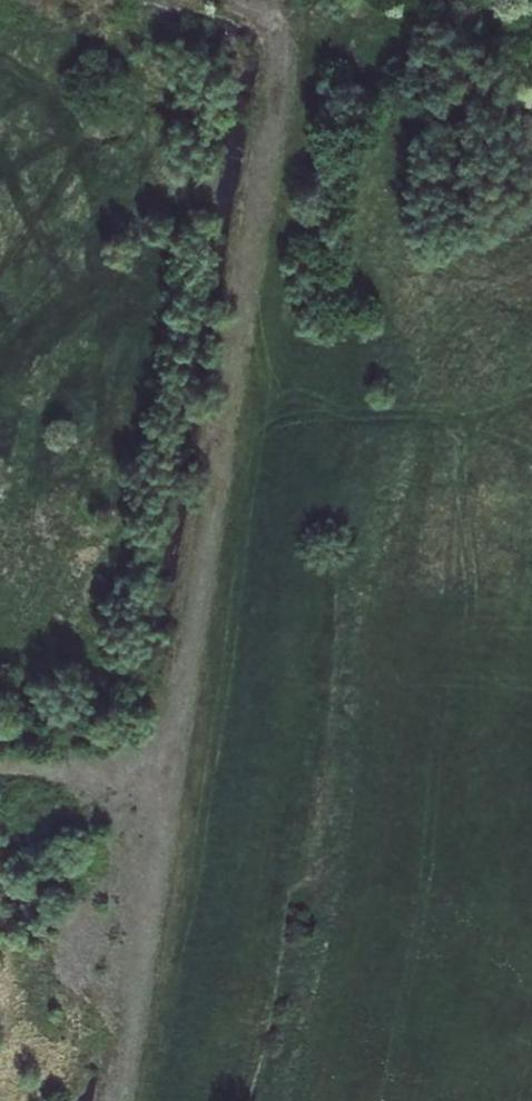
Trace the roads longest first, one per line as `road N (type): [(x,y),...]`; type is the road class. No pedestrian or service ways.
road 1 (track): [(224,412),(279,31),(240,0)]
road 2 (track): [(171,771),(224,412)]
road 3 (track): [(123,1100),(171,771)]
road 4 (track): [(531,393),(479,412),(224,412)]
road 5 (track): [(0,764),(171,771)]

